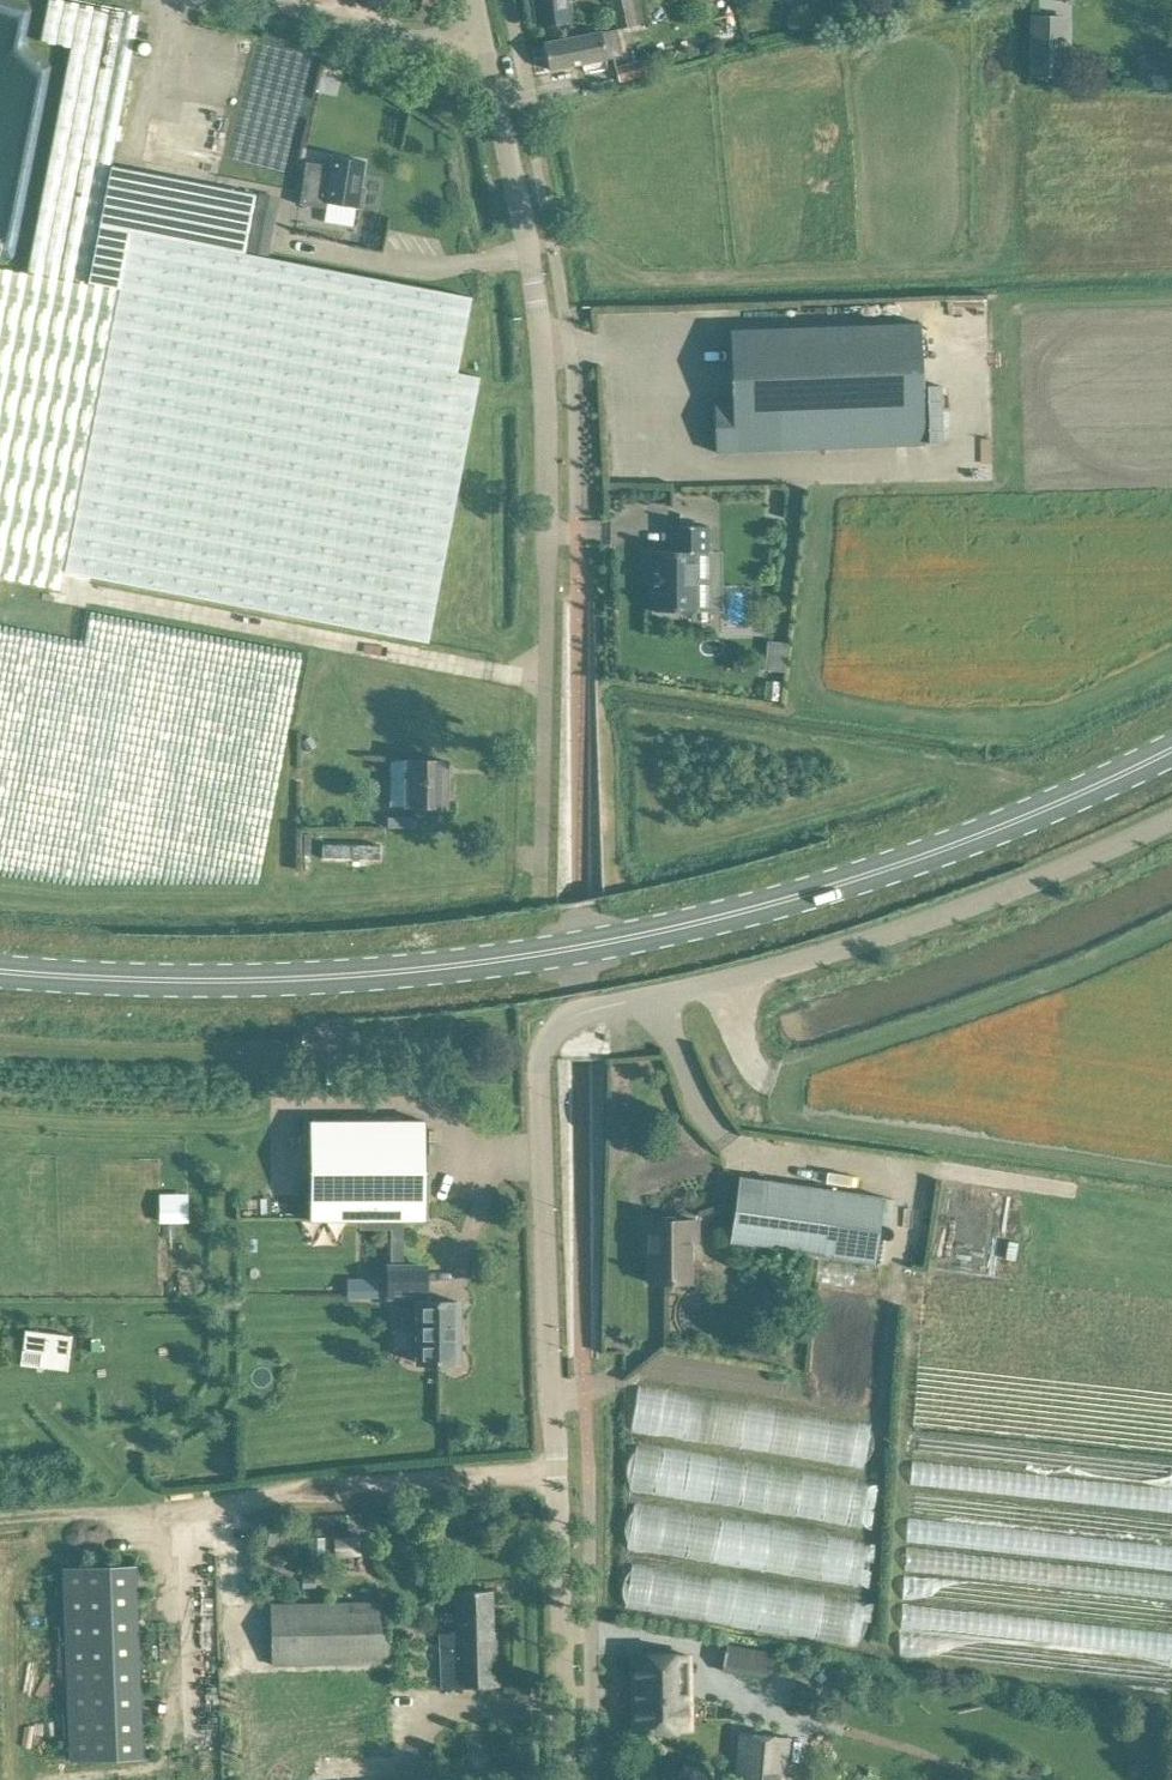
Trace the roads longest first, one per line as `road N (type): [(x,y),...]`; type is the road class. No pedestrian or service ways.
road 1 (secondary): [(0,969),(217,979),(386,974),(534,956),(728,917),(864,876),(1171,751)]
road 2 (unclassified): [(553,1392),(539,1069),(560,1027),(597,1008),(727,980),(951,914),(1171,817)]
road 3 (unclassified): [(542,888),(546,402),(528,249),(486,34)]
road 4 (unclassified): [(565,1779),(553,1392)]
road 5 (unclassified): [(264,0),(381,33),(486,34)]

